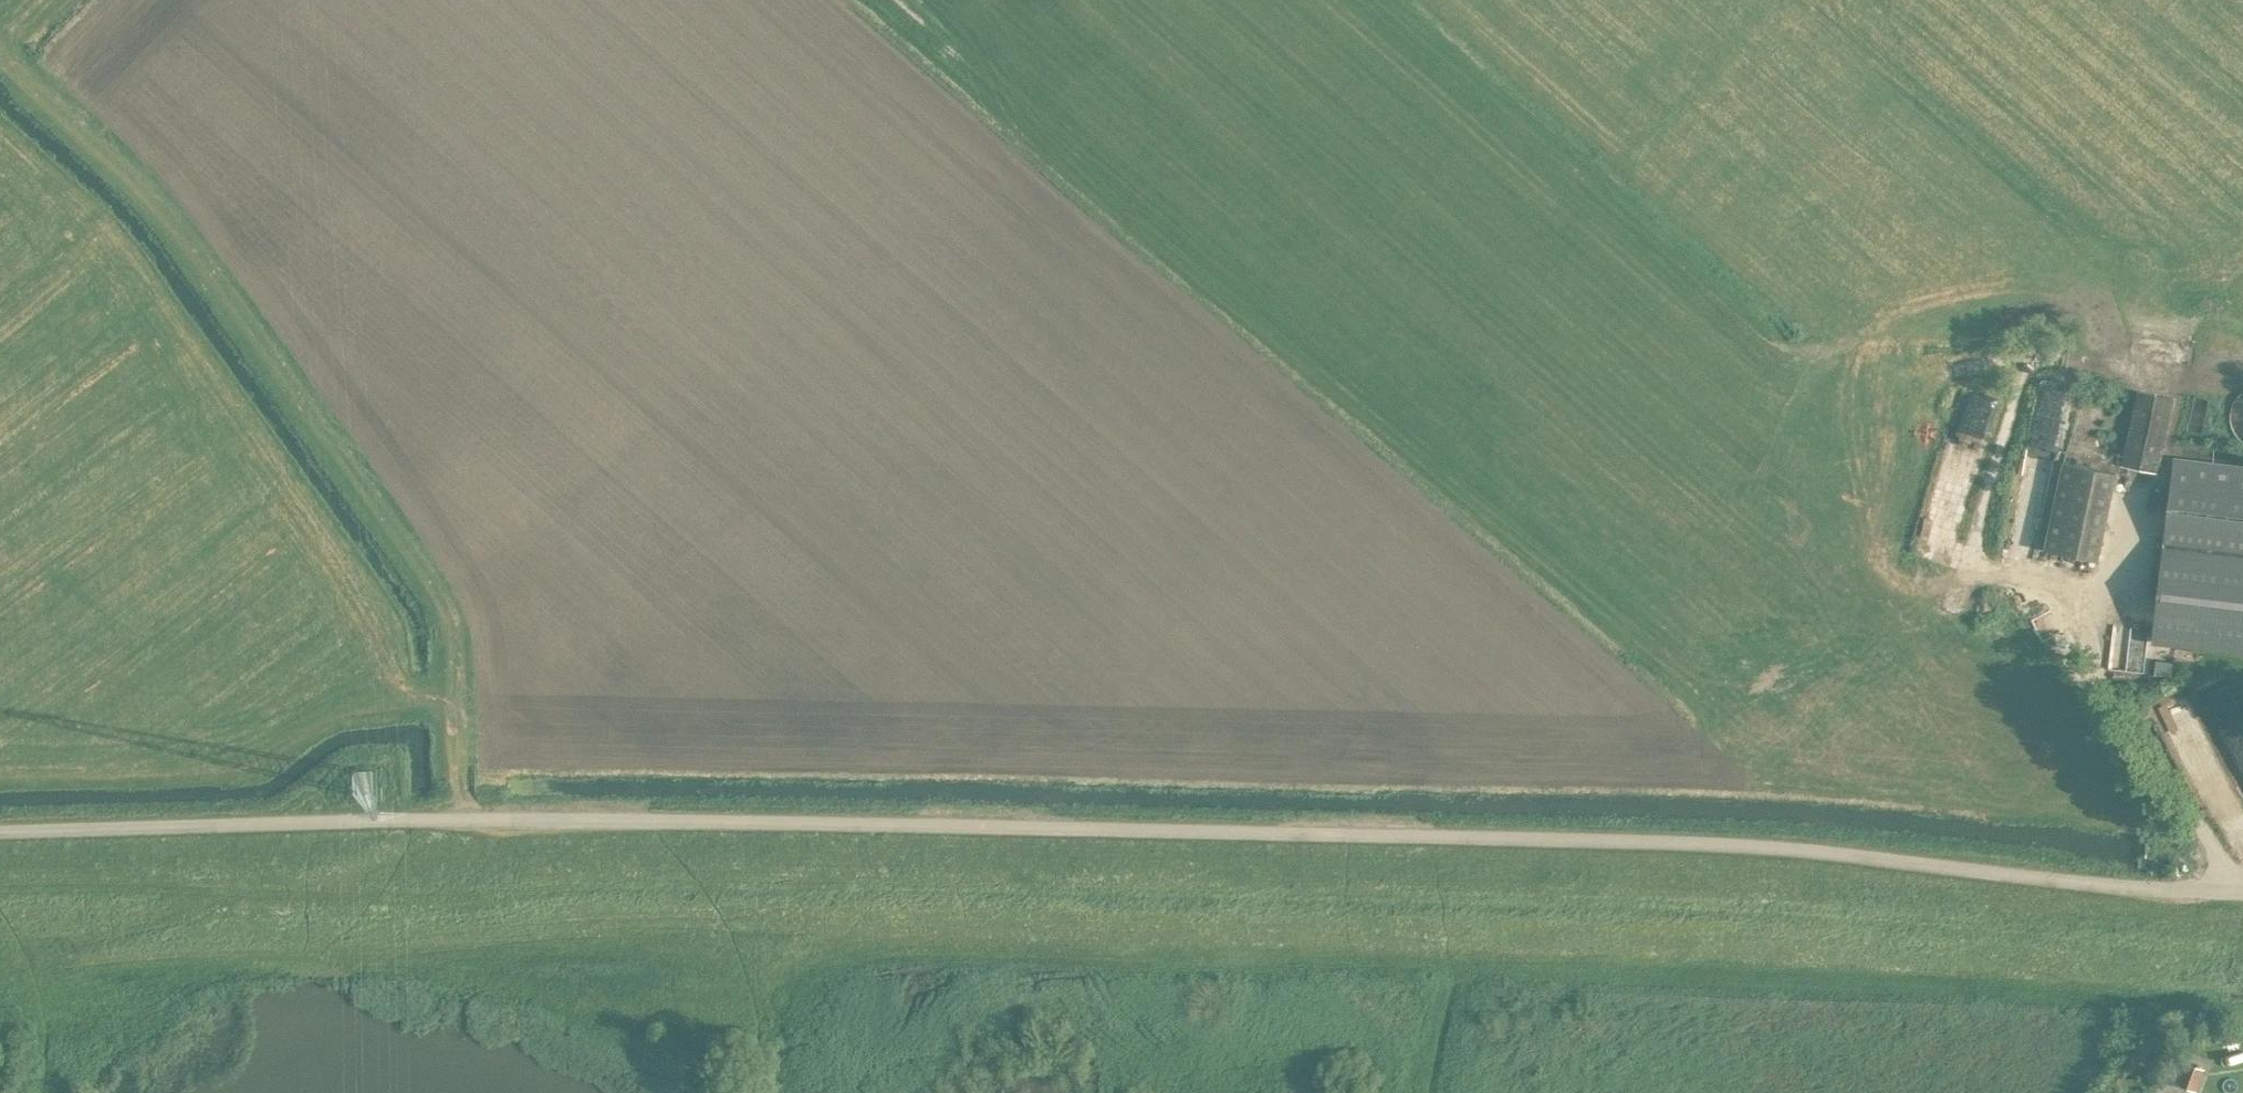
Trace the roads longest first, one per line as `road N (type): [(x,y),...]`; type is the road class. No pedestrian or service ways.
road 1 (unclassified): [(0,830),(462,813),(1740,840),(2242,887)]

